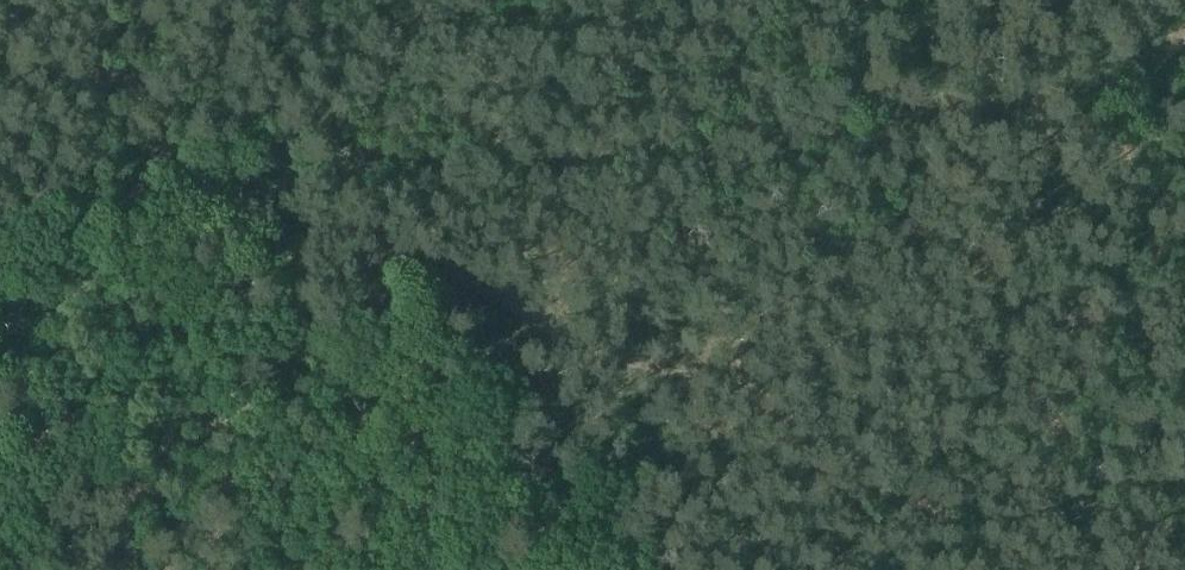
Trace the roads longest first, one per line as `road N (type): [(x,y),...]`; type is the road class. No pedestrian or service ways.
road 1 (track): [(160,163),(283,175),(865,126),(1045,99),(1105,81),(1184,41)]
road 2 (track): [(232,171),(444,270),(575,347),(741,390),(1015,569)]
road 3 (track): [(531,315),(555,227),(619,152)]
road 4 (track): [(0,235),(95,185),(160,163)]
road 5 (track): [(160,163),(164,123),(151,0)]

